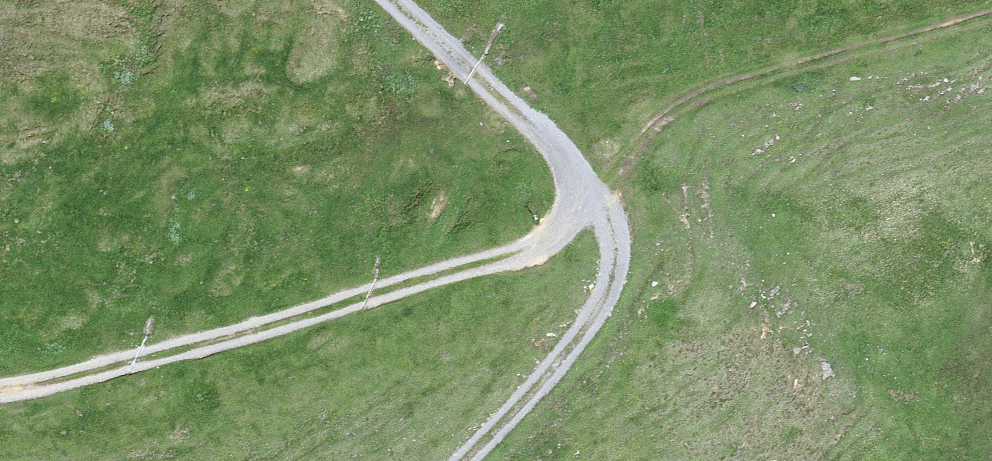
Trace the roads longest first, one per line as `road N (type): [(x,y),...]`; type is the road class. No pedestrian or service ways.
road 1 (track): [(576,193),(565,222),(516,253),(0,395)]
road 2 (track): [(576,193),(602,207),(613,224),(610,279),(587,325),(463,460)]
road 3 (track): [(397,0),(550,145),(576,193)]

